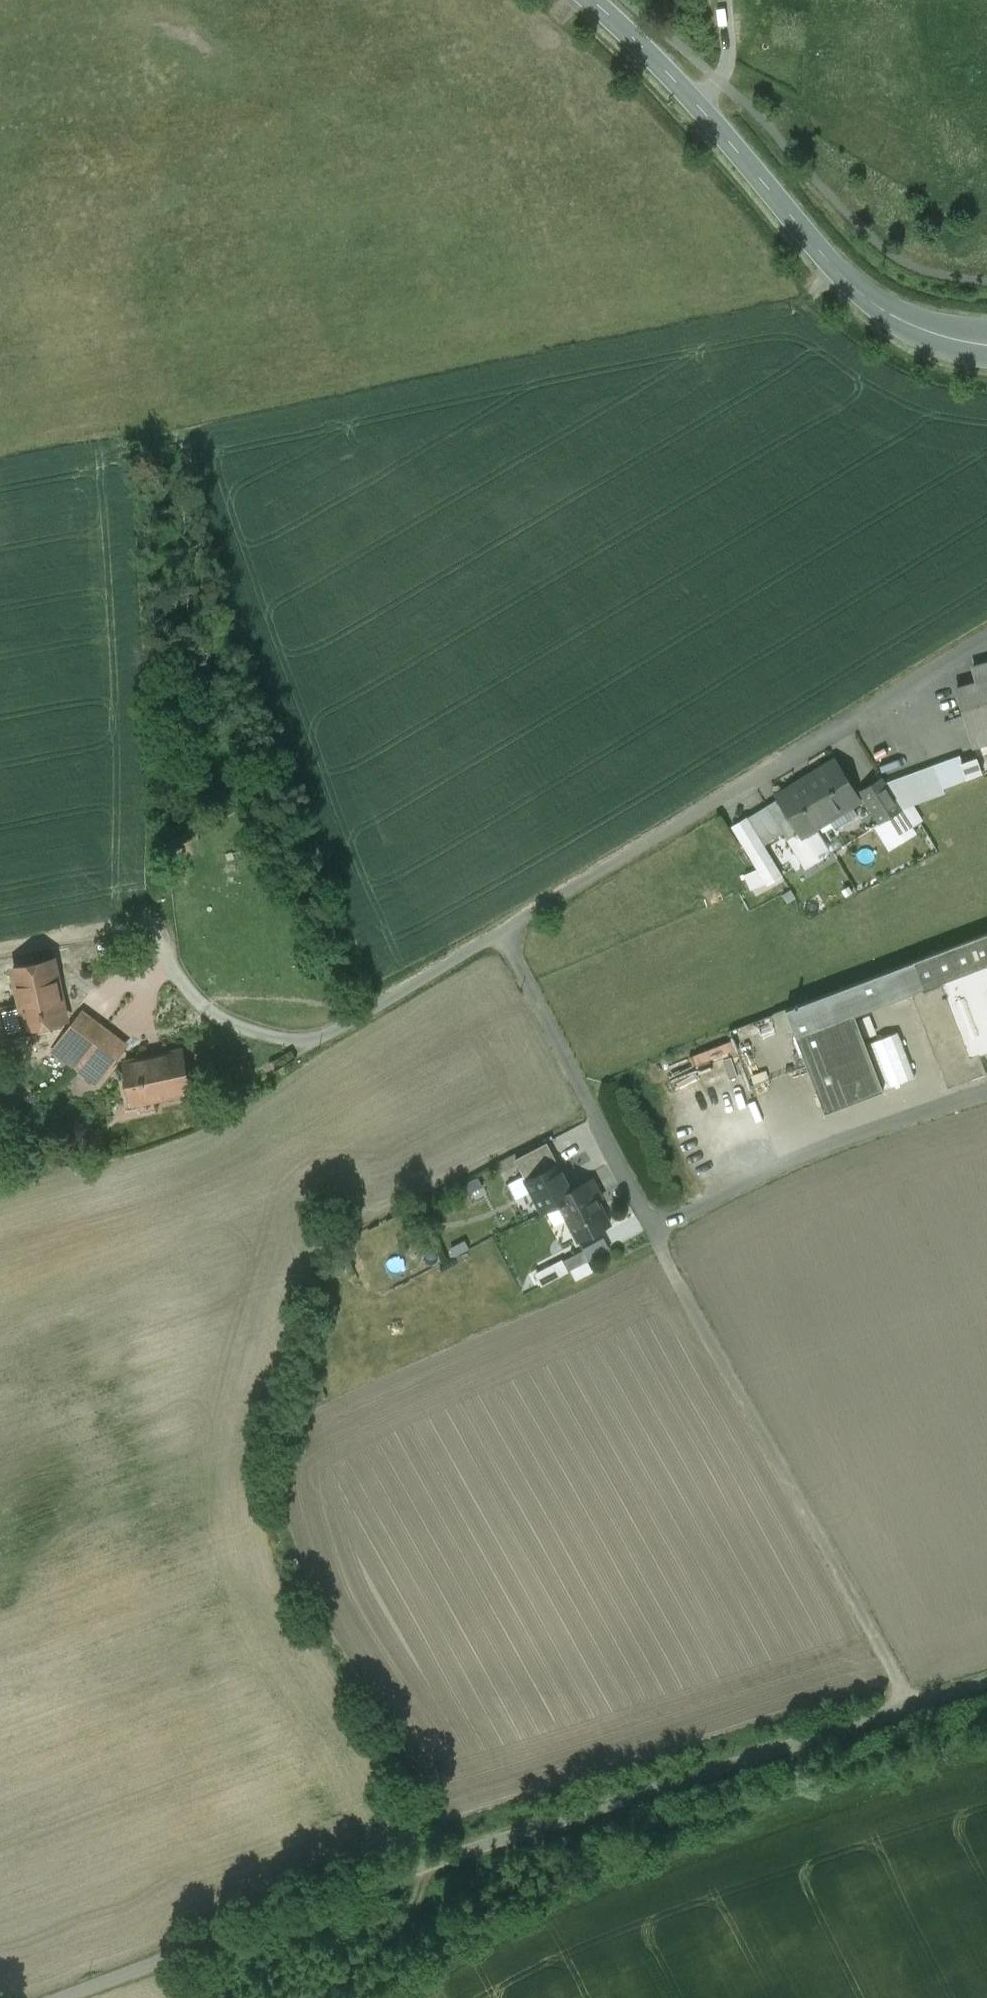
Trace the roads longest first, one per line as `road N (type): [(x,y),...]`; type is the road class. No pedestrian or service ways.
road 1 (unclassified): [(986,1681),(441,1860),(60,1997)]
road 2 (tertiary): [(986,342),(937,333),(858,288),(698,106),(591,0)]

